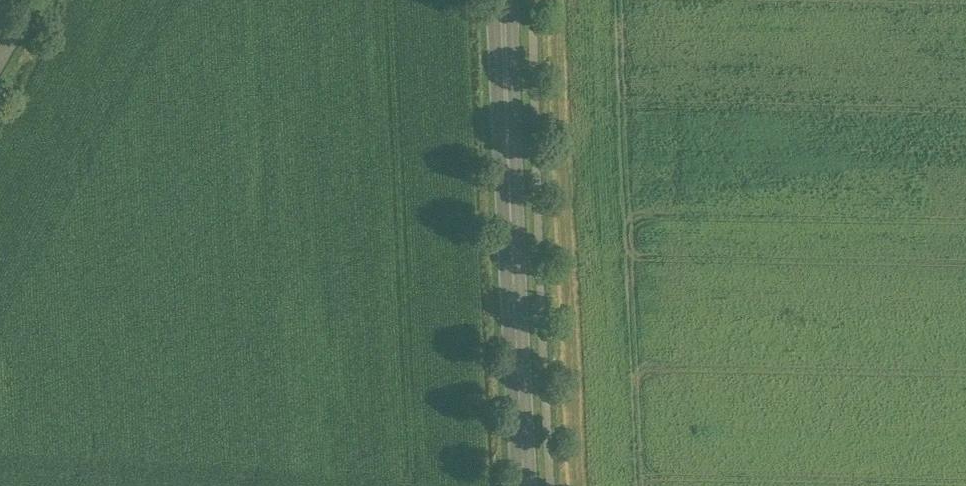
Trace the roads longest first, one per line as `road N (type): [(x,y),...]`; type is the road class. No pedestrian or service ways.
road 1 (secondary): [(503,0),(526,485)]

